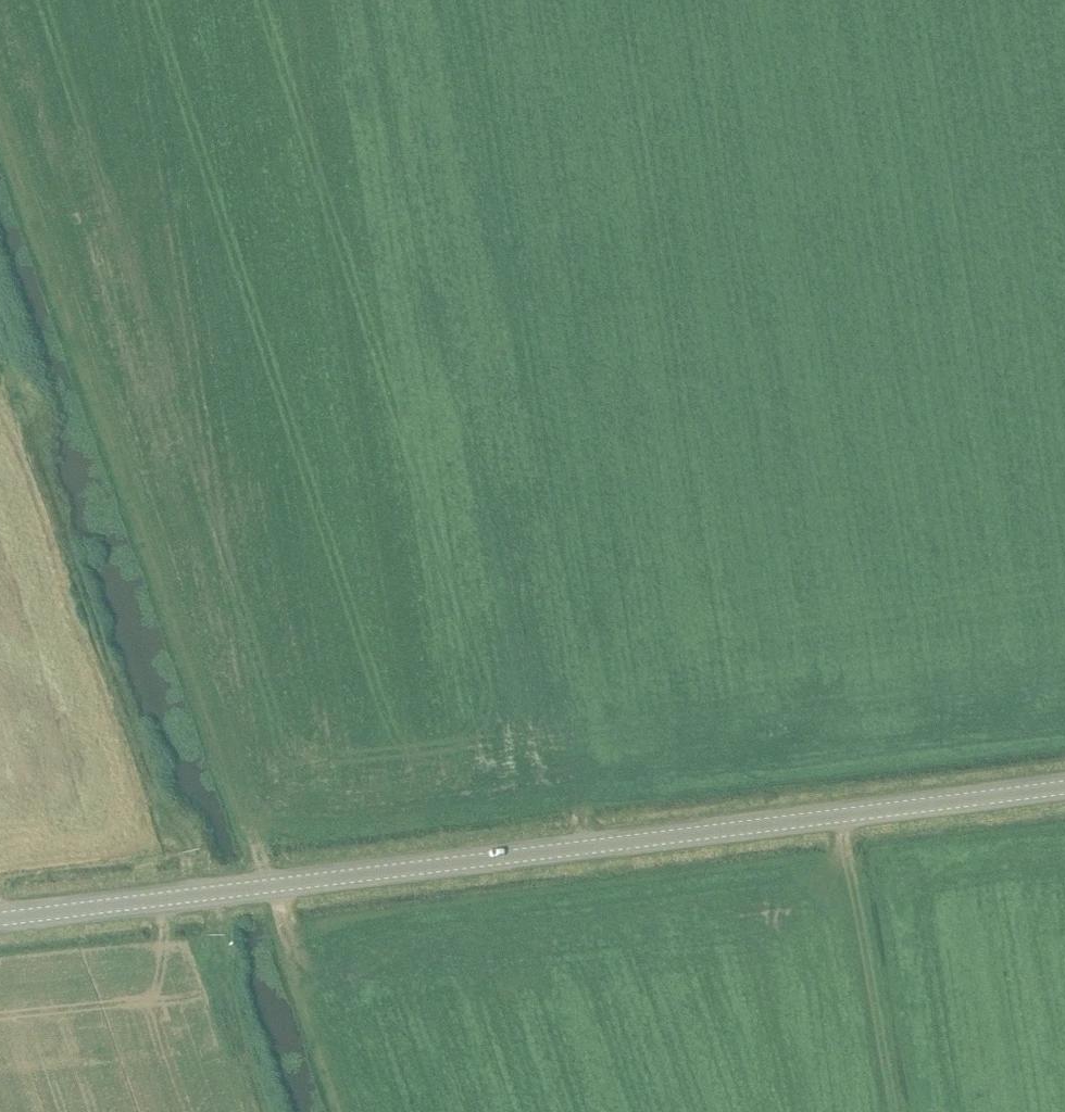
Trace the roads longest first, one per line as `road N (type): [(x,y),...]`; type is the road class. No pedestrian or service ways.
road 1 (tertiary): [(0,916),(1064,785)]

